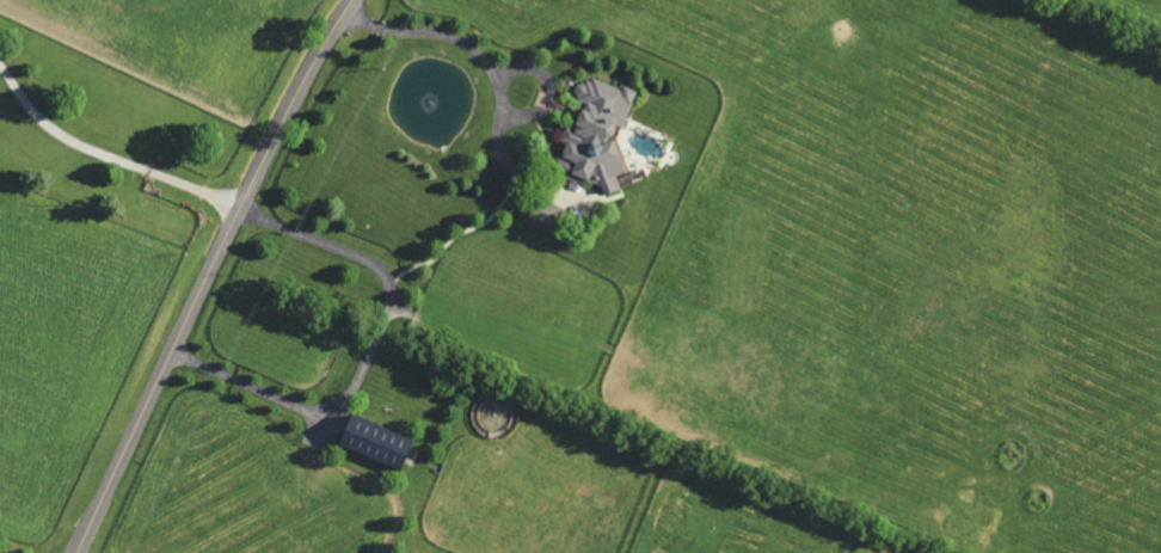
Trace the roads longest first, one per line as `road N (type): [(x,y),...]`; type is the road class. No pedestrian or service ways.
road 1 (secondary): [(356,0),(313,69),(76,552)]

